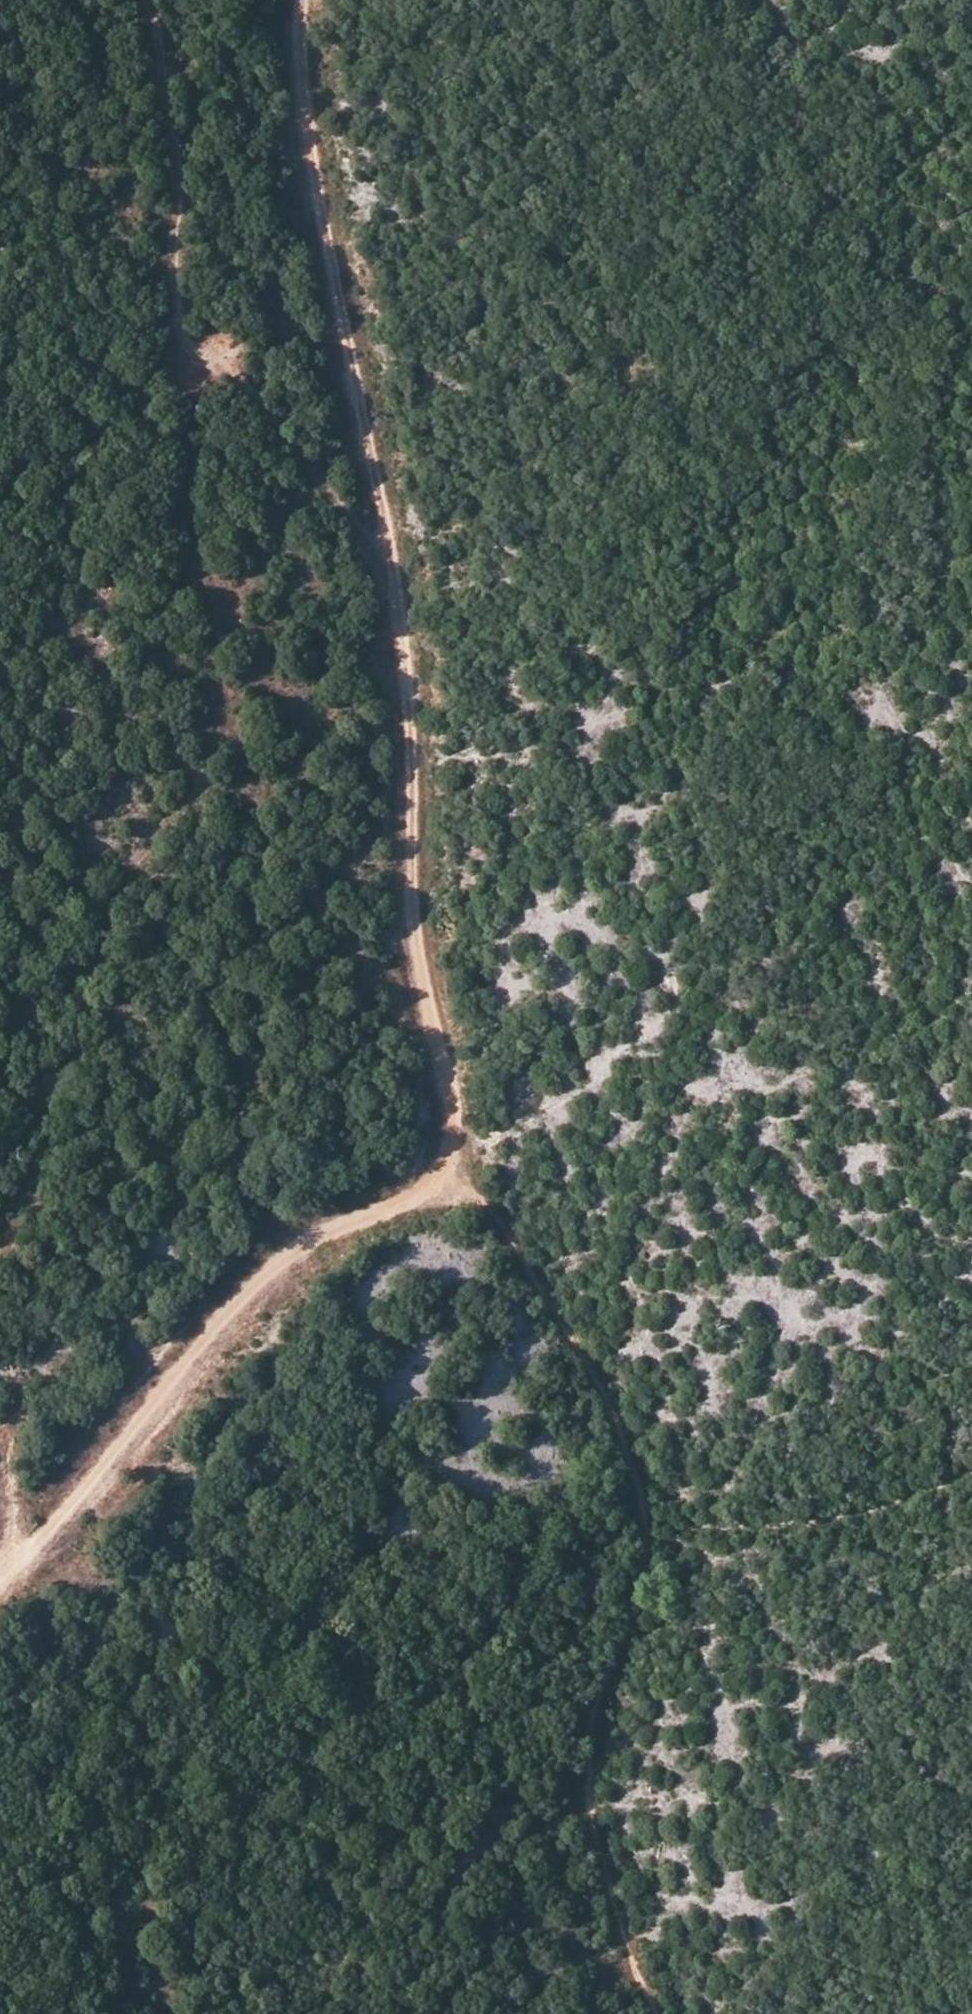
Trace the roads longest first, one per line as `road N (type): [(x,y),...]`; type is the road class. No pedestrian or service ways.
road 1 (track): [(302,0),(303,143),(398,579),(414,745),(416,920),(455,1134),(427,1192),(330,1230),(252,1288),(43,1543),(0,1580)]

